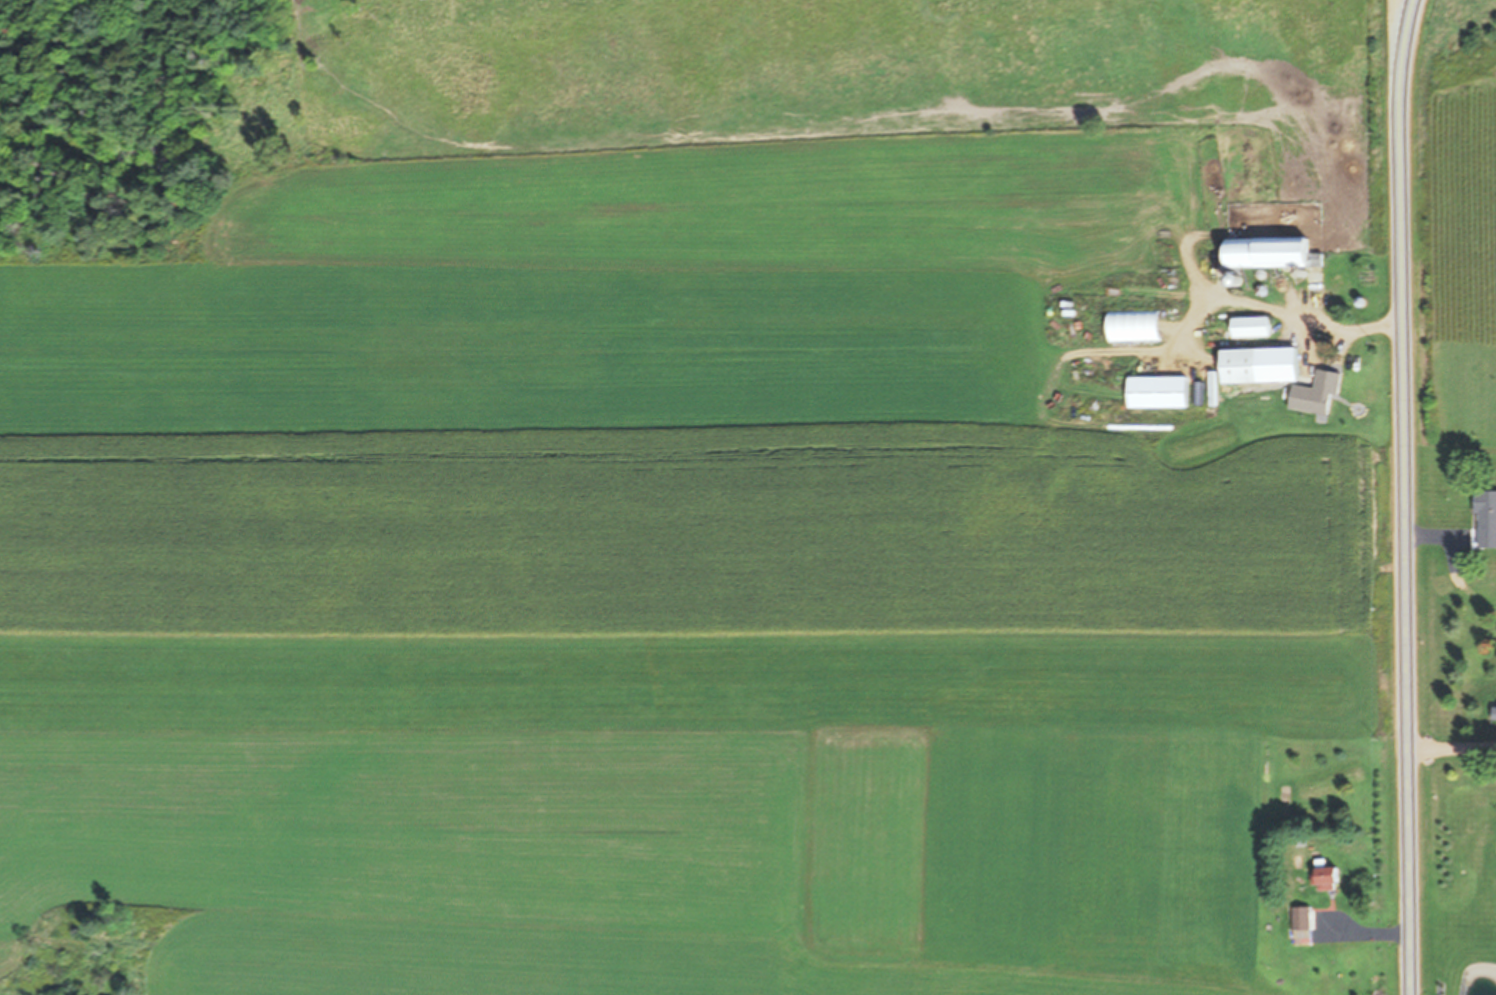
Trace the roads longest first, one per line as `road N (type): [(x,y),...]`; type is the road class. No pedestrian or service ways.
road 1 (secondary): [(1409,994),(1399,74),(1415,0)]

